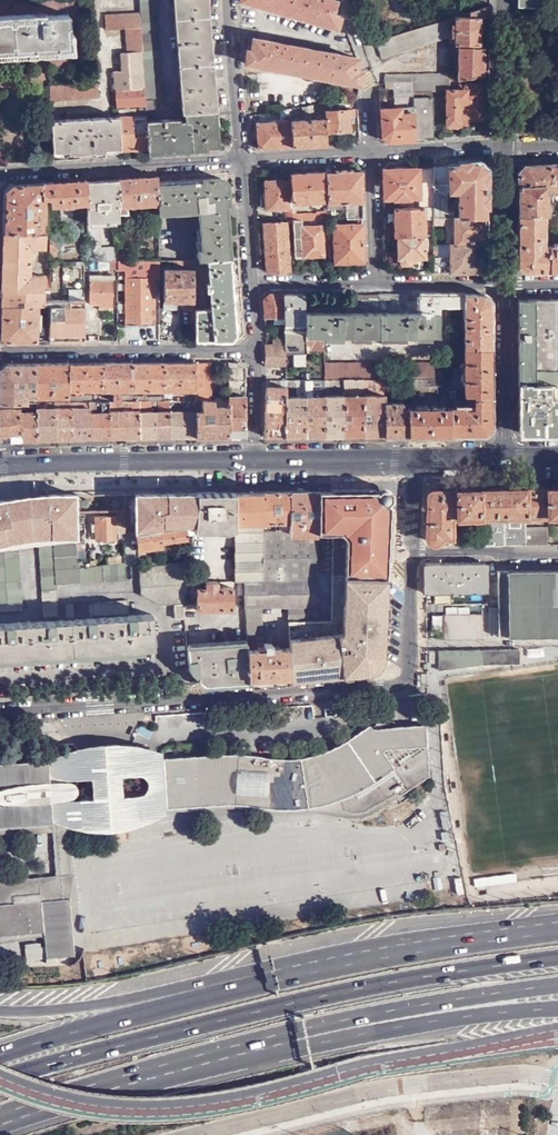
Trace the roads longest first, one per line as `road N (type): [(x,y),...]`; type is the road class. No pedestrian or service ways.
road 1 (motorway): [(557,957),(354,988),(0,1079)]
road 2 (primary): [(0,1075),(100,1104),(183,1105),(557,1027)]
road 3 (residential): [(0,714),(393,686),(401,674),(407,552)]
road 4 (motorway): [(249,1047),(446,1000),(557,983)]
road 5 (primary): [(249,1047),(557,1008)]
road 6 (primary): [(291,969),(0,1053)]
road 7 (primary): [(291,969),(100,1003),(0,1011)]
road 8 (primary): [(557,926),(291,969)]
road 9 (motorway): [(0,1119),(249,1047)]
road 10 (primary): [(253,459),(0,465)]
road 11 (residential): [(0,354),(251,348)]
road 12 (residential): [(240,164),(0,175)]
road 13 (tertiary): [(504,455),(501,283)]
road 14 (residential): [(240,164),(225,0)]
road 15 (primary): [(413,458),(253,459)]
road 16 (residential): [(407,552),(557,551)]
road 17 (tertiary): [(502,147),(503,0)]
road 18 (tertiary): [(501,283),(502,147)]
road 19 (residential): [(502,147),(369,154)]
road 20 (residential): [(369,154),(240,164)]
road 21 (residential): [(372,282),(501,283)]
road 22 (residential): [(369,154),(372,282)]
road 23 (residential): [(246,281),(372,282)]

